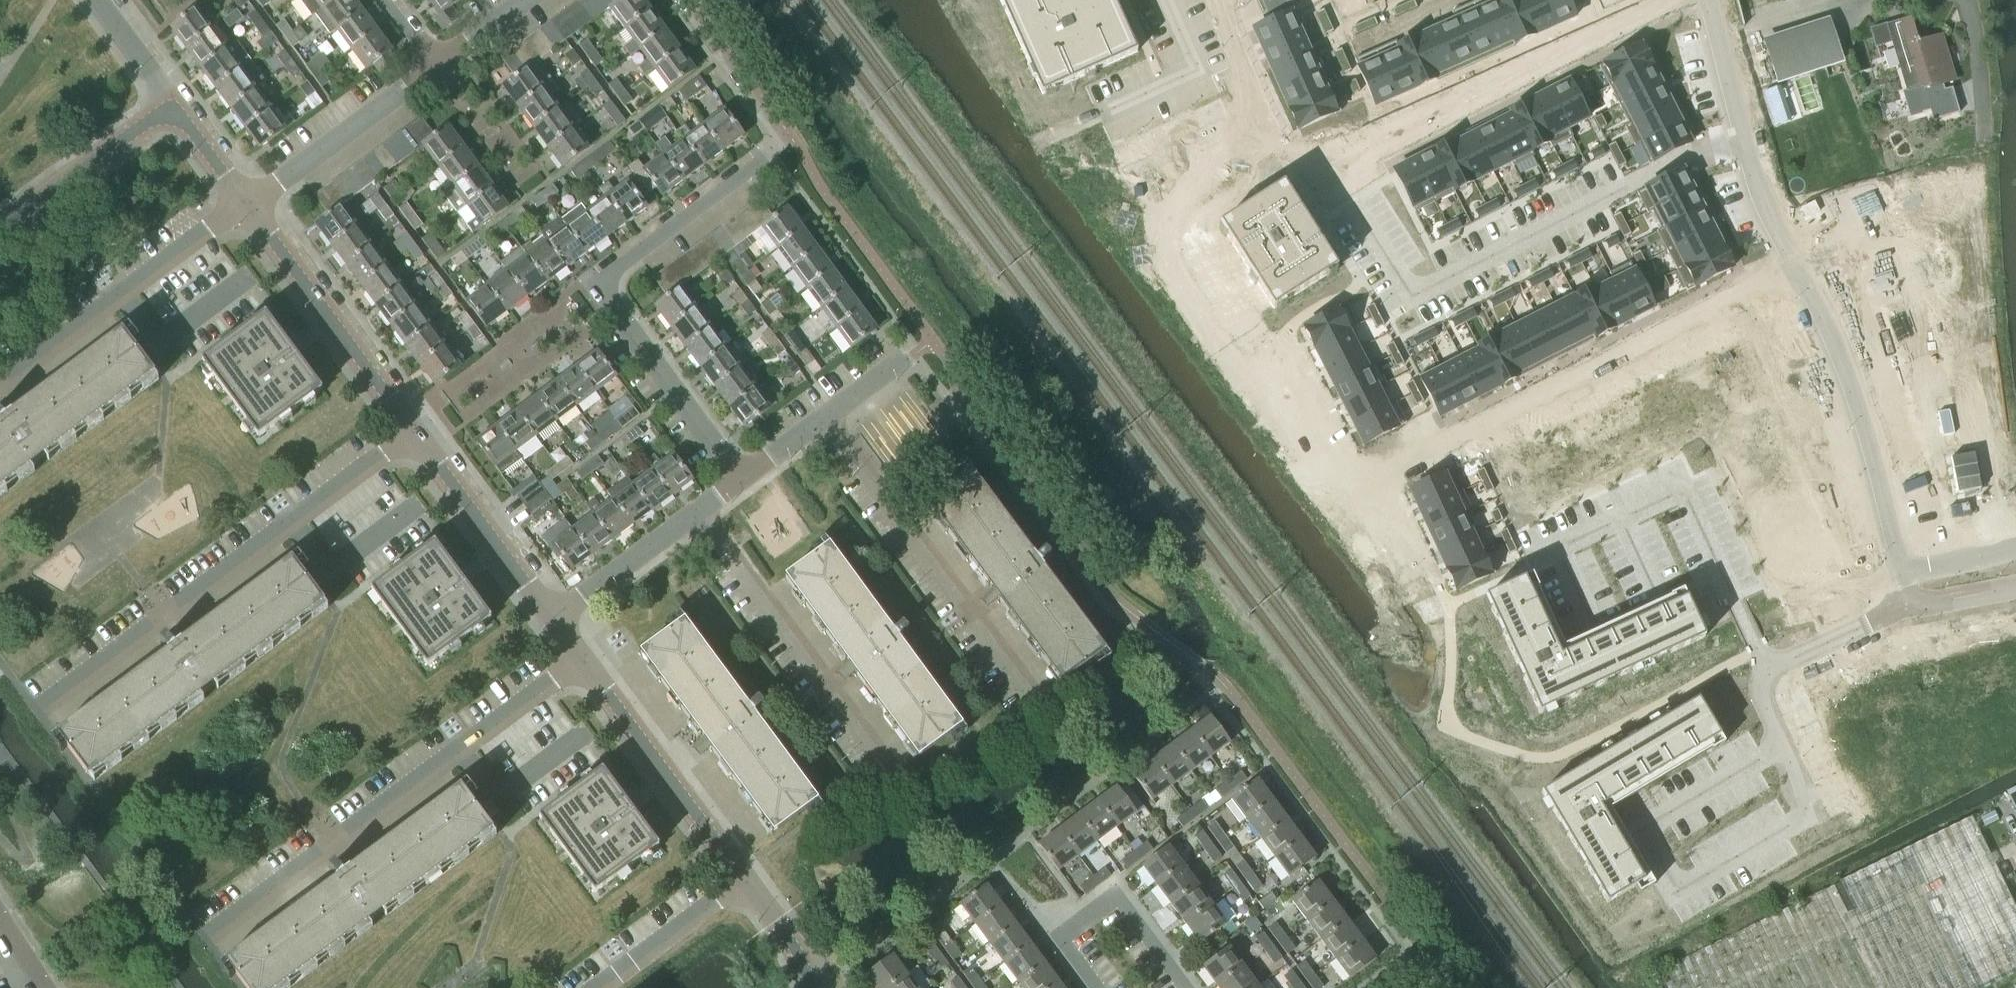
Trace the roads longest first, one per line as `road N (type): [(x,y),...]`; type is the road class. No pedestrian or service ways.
road 1 (residential): [(1707,0),(1769,212),(1832,335),(1864,422),(1911,606)]
road 2 (residential): [(795,133),(601,282),(738,473)]
road 3 (residential): [(43,698),(418,426)]
road 4 (residential): [(214,928),(582,659)]
road 5 (residential): [(1040,697),(822,411)]
road 6 (residential): [(898,771),(697,509)]
road 7 (residential): [(0,383),(252,204)]
road 8 (tertiary): [(418,426),(252,204)]
road 9 (tertiary): [(744,879),(582,659)]
road 10 (residential): [(1190,987),(1110,889),(1060,926),(1100,987)]
road 11 (residential): [(252,204),(440,65)]
road 12 (tertiary): [(551,616),(418,426)]
road 13 (tertiary): [(0,240),(176,104)]
road 14 (residential): [(551,616),(697,509)]
road 15 (residential): [(599,987),(744,879)]
road 16 (residential): [(795,133),(693,0)]
road 17 (residential): [(1808,817),(1760,694),(1768,667)]
road 18 (residential): [(1768,667),(1911,606)]
road 19 (tertiary): [(814,987),(793,944),(744,879)]
road 20 (residential): [(176,104),(103,0)]
road 21 (tertiary): [(252,204),(176,104)]

